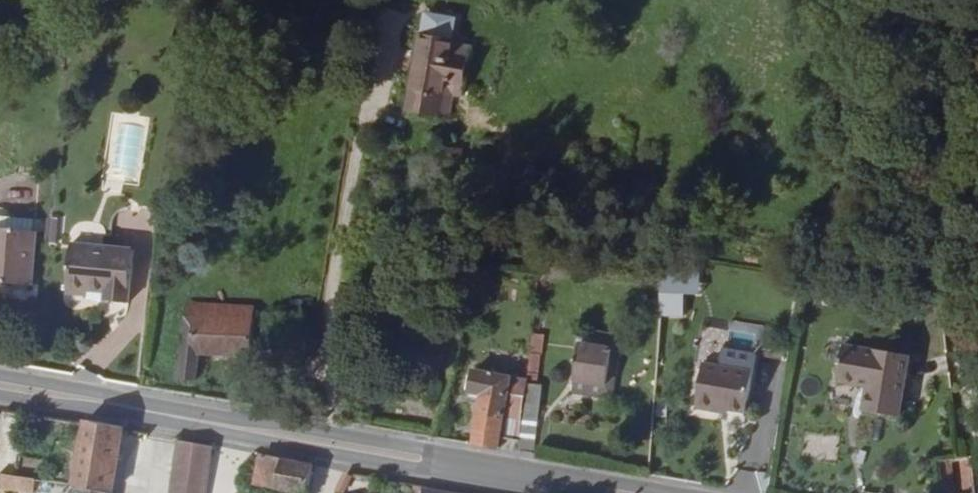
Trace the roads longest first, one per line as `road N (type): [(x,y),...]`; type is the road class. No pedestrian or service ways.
road 1 (secondary): [(613,492),(0,383)]

